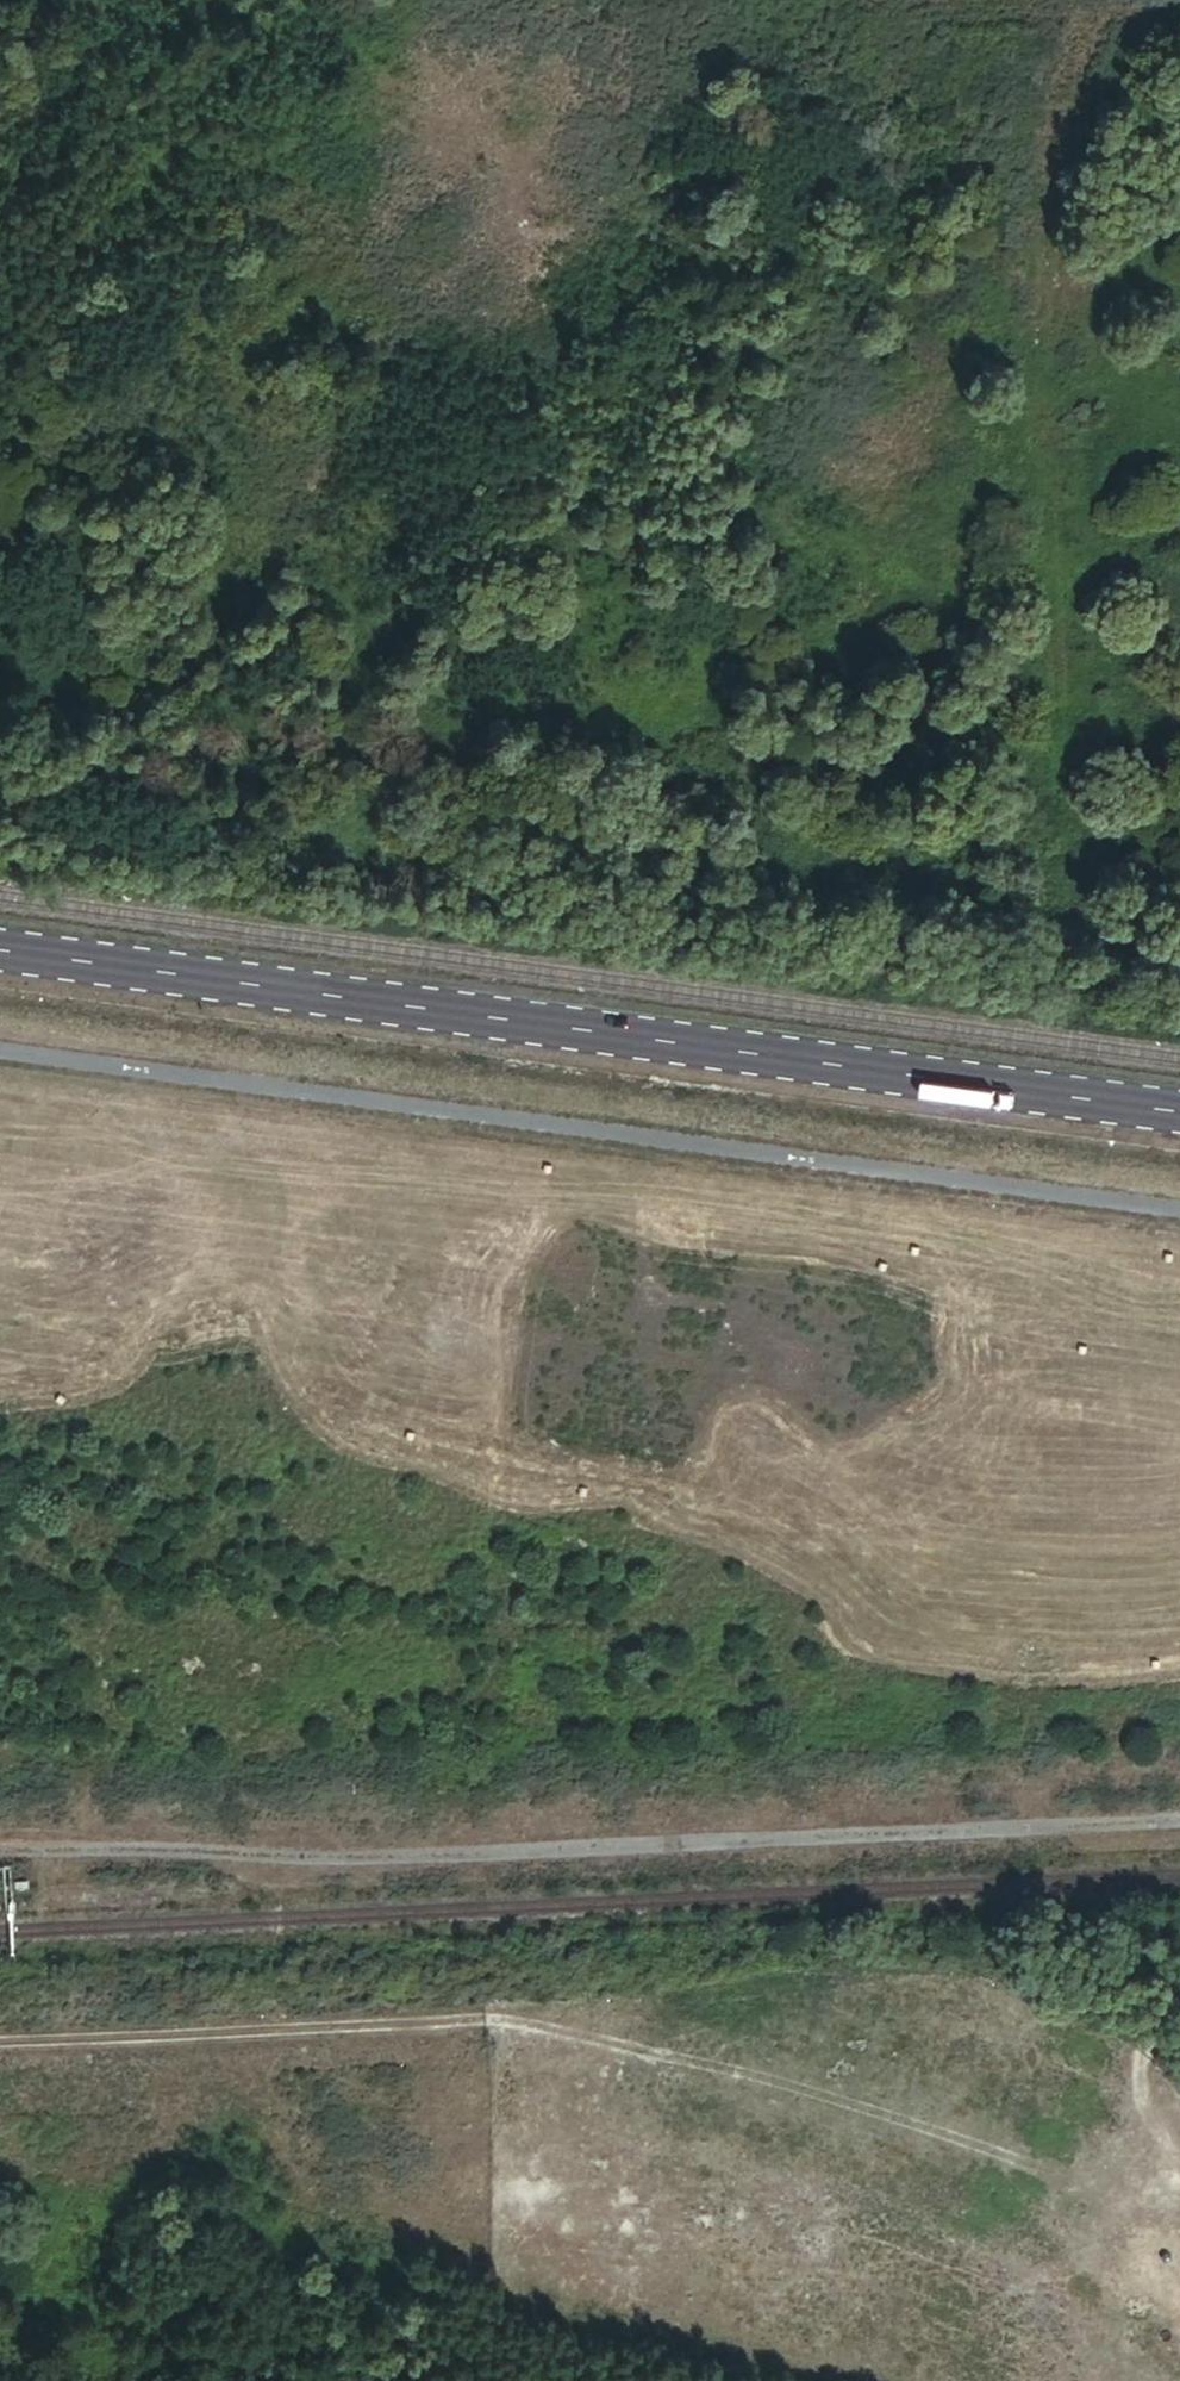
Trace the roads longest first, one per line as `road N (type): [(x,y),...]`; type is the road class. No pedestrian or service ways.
road 1 (track): [(0,2040),(508,2020),(1119,2184),(1179,2155)]
road 2 (tertiary): [(0,950),(1179,1113)]
road 3 (track): [(1179,2155),(1138,2089),(1152,2025),(1179,1996)]

